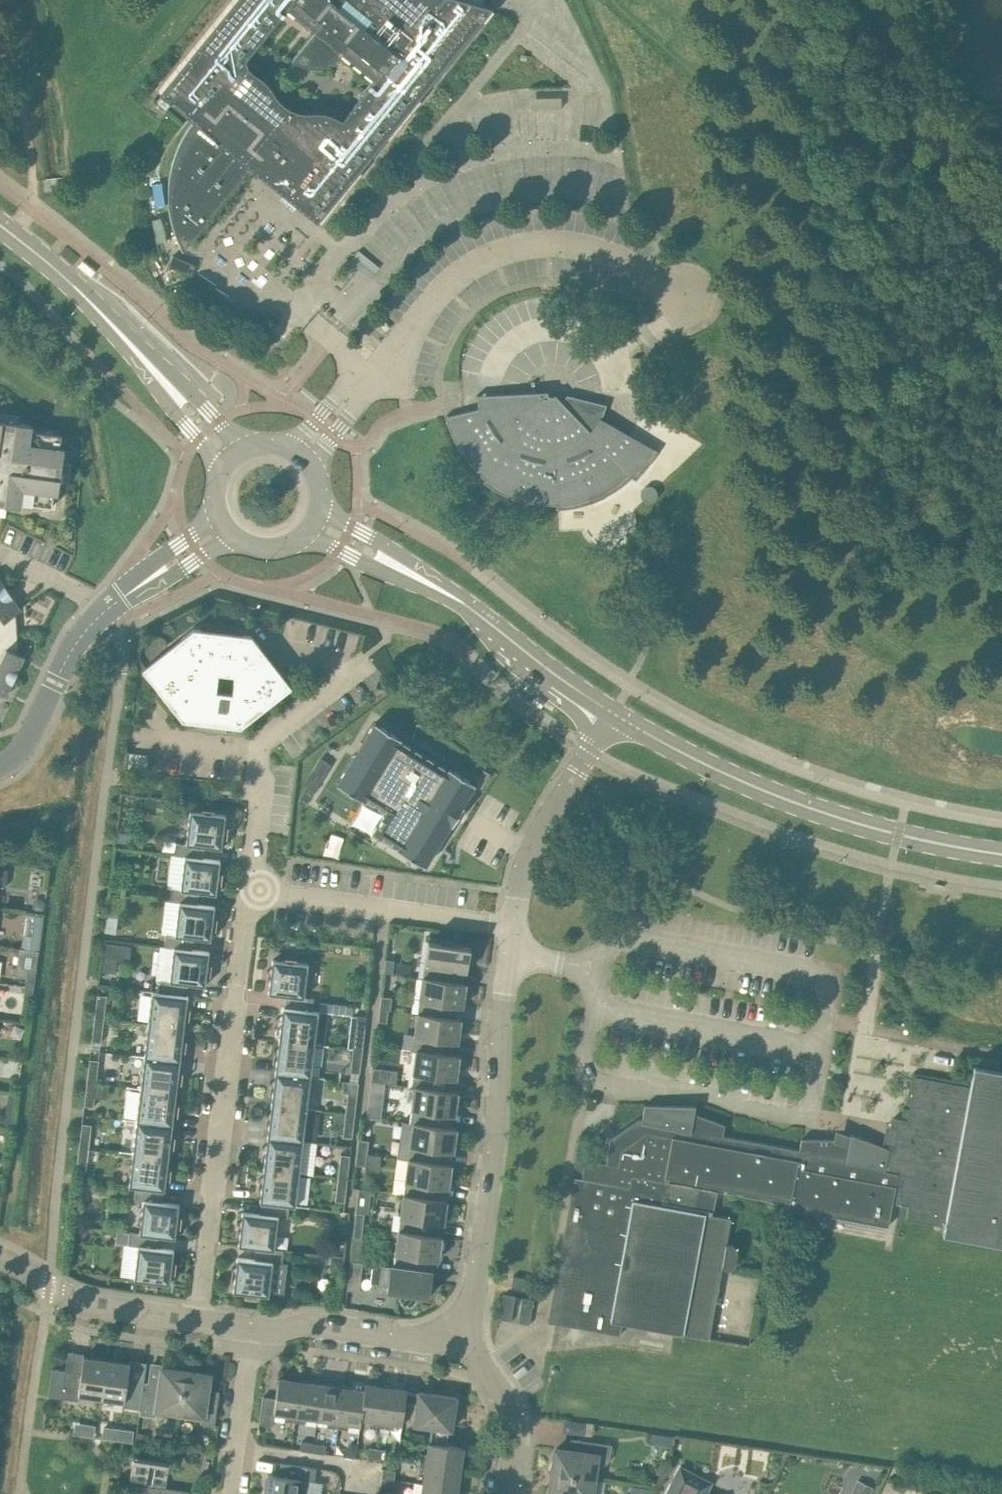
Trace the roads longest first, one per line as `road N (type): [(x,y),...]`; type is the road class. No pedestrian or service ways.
road 1 (residential): [(195,1316),(250,891)]
road 2 (residential): [(469,1344),(514,928)]
road 3 (tertiary): [(1001,853),(808,806),(614,713)]
road 4 (residential): [(250,891),(263,740),(357,671)]
road 5 (residential): [(250,891),(514,928)]
road 6 (tertiary): [(614,713),(462,601),(404,569)]
road 7 (residential): [(514,928),(528,854),(614,713)]
road 8 (residential): [(469,1344),(317,1323),(253,1325)]
road 9 (residential): [(195,1316),(86,1302),(0,1257)]
road 10 (residential): [(0,766),(32,731),(86,631),(115,607)]
road 11 (tertiary): [(136,350),(82,291),(0,223)]
road 12 (residential): [(228,1493),(253,1325)]
road 13 (residential): [(507,1493),(513,1410),(469,1344)]
road 14 (tertiary): [(247,448),(136,350)]
road 15 (tertiary): [(136,350),(177,413),(226,465)]
road 16 (residential): [(115,607),(0,553)]

